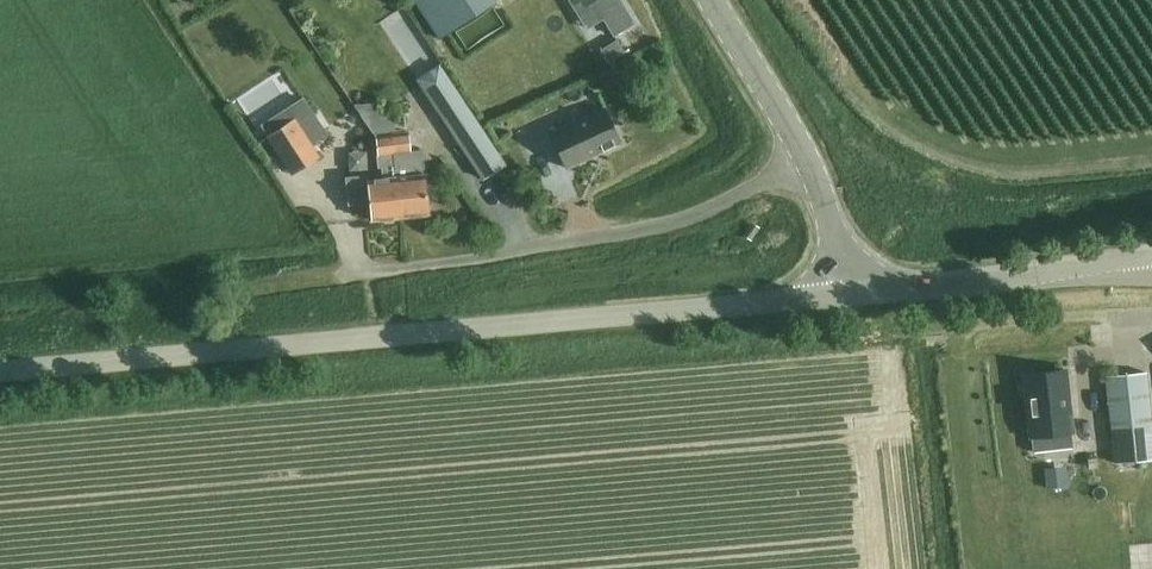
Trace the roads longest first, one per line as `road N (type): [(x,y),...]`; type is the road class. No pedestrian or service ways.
road 1 (unclassified): [(0,372),(849,291)]
road 2 (tertiary): [(849,291),(821,183),(713,0)]
road 3 (tertiary): [(1121,260),(849,291)]

